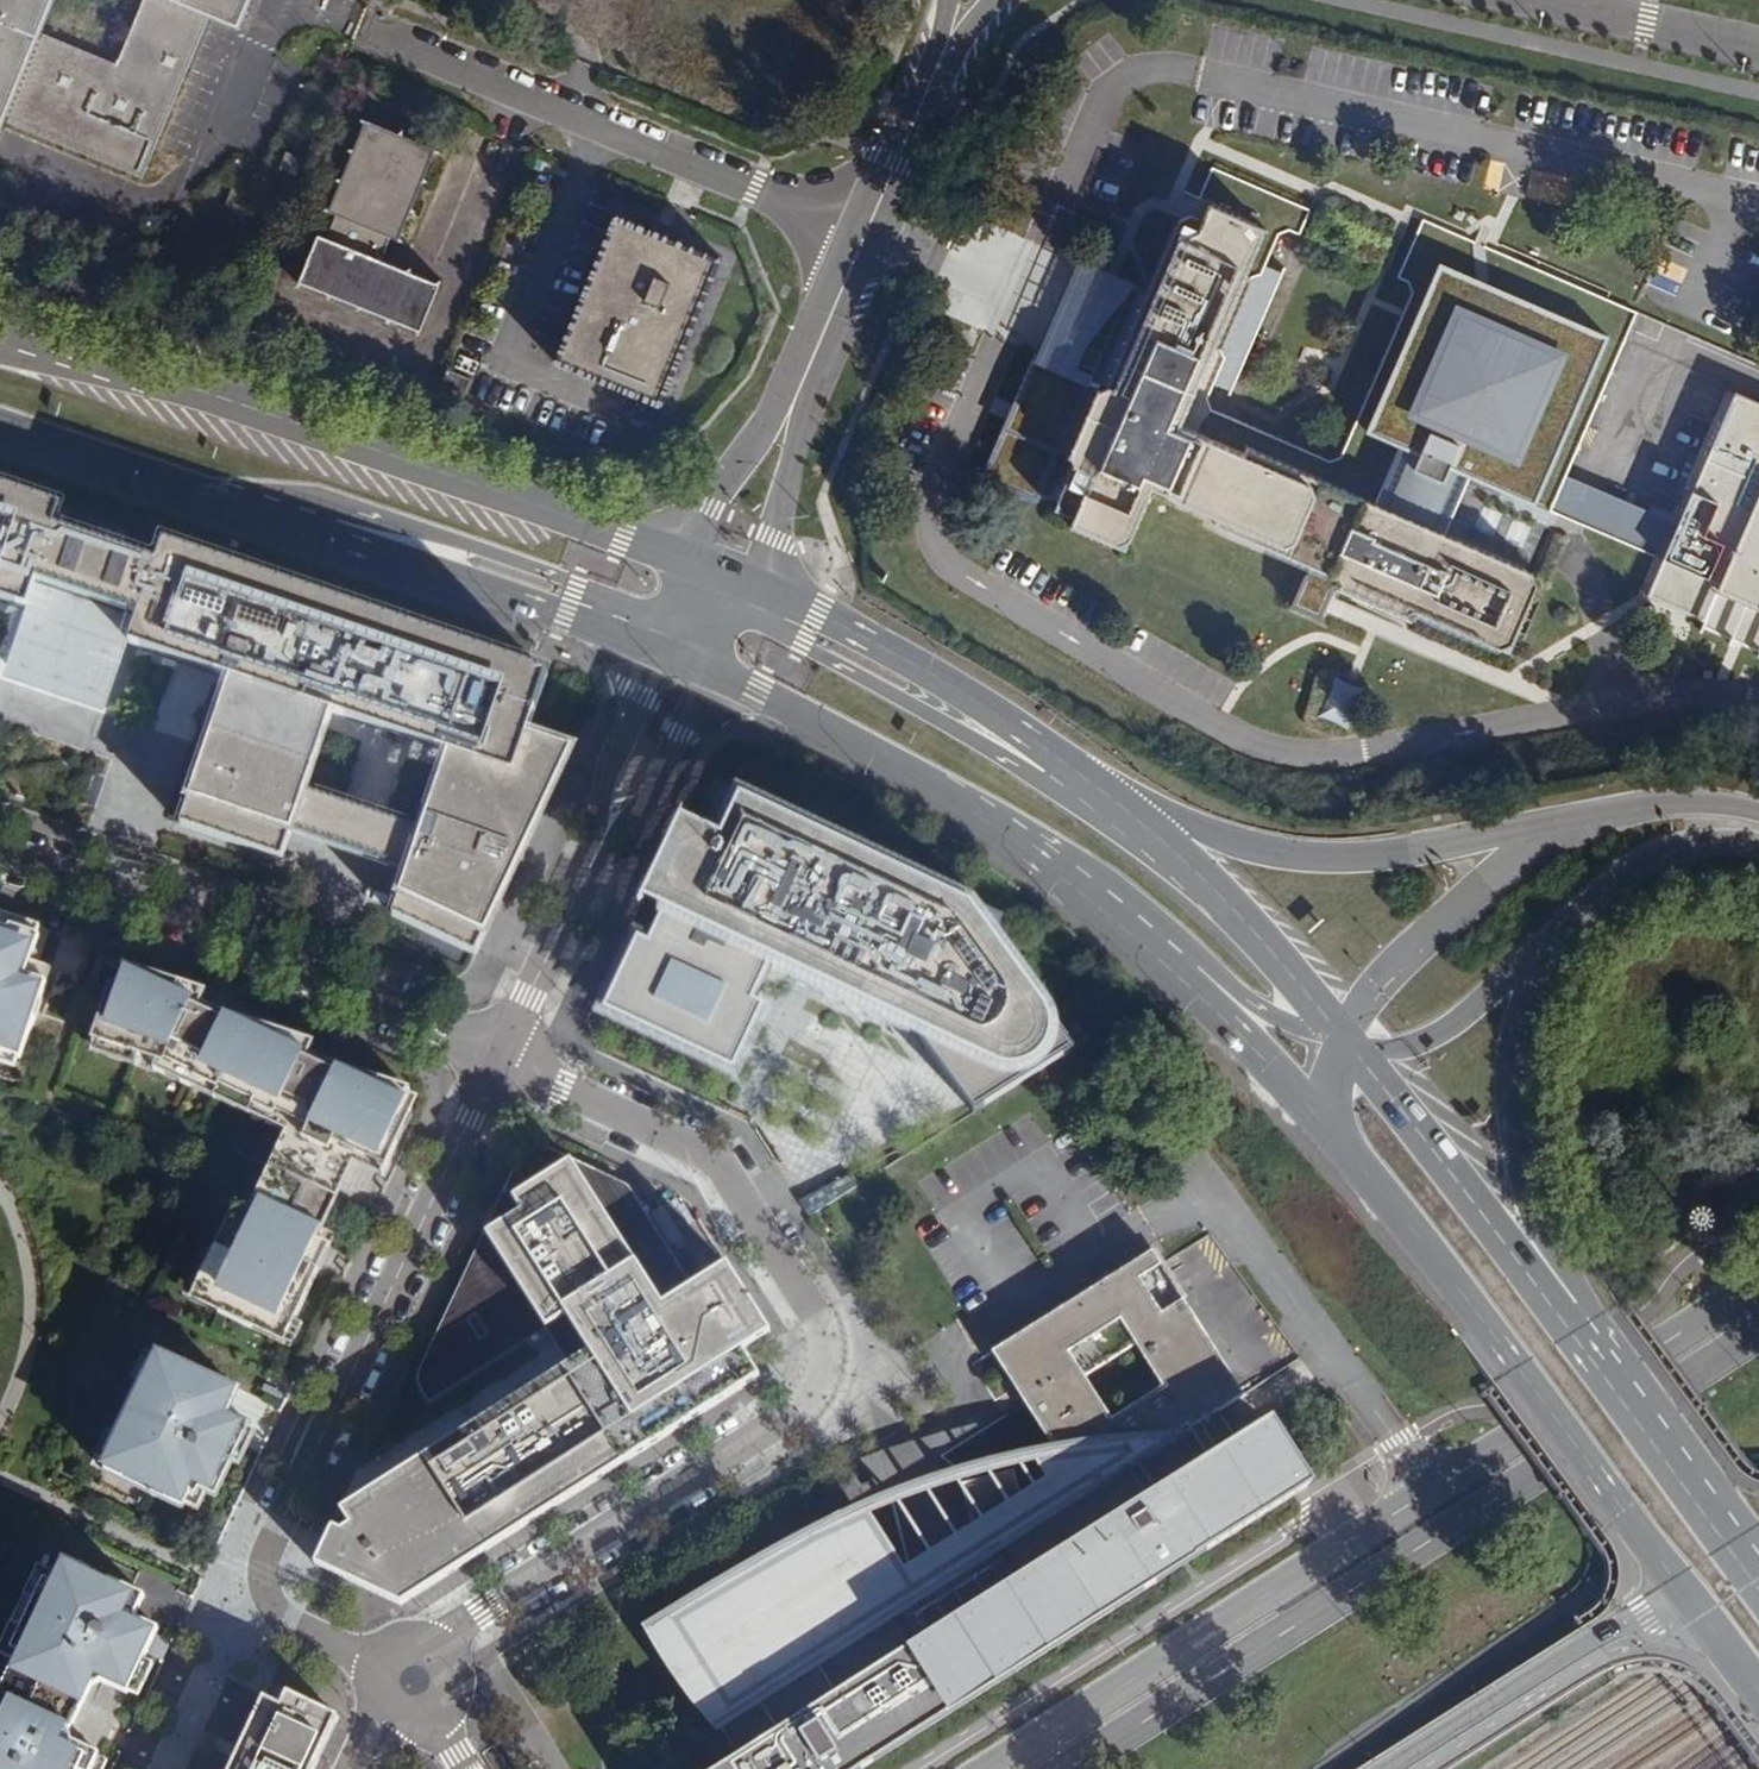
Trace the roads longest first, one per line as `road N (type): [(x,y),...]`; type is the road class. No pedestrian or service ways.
road 1 (residential): [(501,1057),(715,1159),(816,1315),(821,1367),(798,1410),(455,1630),(414,1683)]
road 2 (primary): [(1758,1288),(987,1768)]
road 3 (primary): [(1062,1768),(1758,1331)]
road 4 (residential): [(414,1683),(280,1613),(265,1582),(273,1537),(501,1057)]
road 5 (secondary): [(682,558),(0,338)]
road 6 (unclassified): [(285,0),(863,231)]
road 7 (secondary): [(1324,1123),(1522,1370),(1679,1587)]
road 8 (residential): [(501,1057),(201,925),(0,857)]
road 9 (secondary): [(705,667),(1002,832),(1155,949)]
road 10 (secondary): [(196,495),(322,498),(661,615)]
road 11 (secondary): [(196,495),(652,645)]
road 12 (secondary): [(1138,818),(1000,720),(748,582)]
road 13 (secondary): [(1138,818),(1044,781),(735,611)]
road 14 (primary): [(1582,1331),(1586,1297),(1545,1233),(1516,1132),(1516,1042),(1546,943)]
road 15 (primary): [(1540,832),(1335,861),(1138,818)]
road 16 (secondary): [(1582,1331),(1559,1316),(1343,1040)]
road 17 (primary): [(1393,1768),(1679,1587)]
road 18 (secondary): [(1343,1040),(1232,906),(1138,818)]
road 19 (secondary): [(1758,1566),(1582,1331)]
road 20 (primary): [(1540,832),(1425,930),(1375,985),(1343,1040)]
road 21 (primary): [(1546,943),(1656,852),(1758,846)]
road 22 (secondary): [(1155,949),(1324,1123)]
road 23 (primary): [(1343,1040),(1388,1052),(1432,1037),(1546,943)]
road 24 (residential): [(591,859),(680,734),(705,667)]
road 25 (primary): [(1758,812),(1692,800),(1615,810),(1540,832)]
road 26 (residential): [(652,645),(591,859)]
road 27 (residential): [(501,1057),(591,859)]
road 28 (primary): [(1155,949),(1205,962),(1279,1022),(1343,1040)]
road 29 (residential): [(1758,48),(1552,0)]
road 30 (secondary): [(0,429),(196,495)]
road 31 (residential): [(945,45),(863,231)]
road 32 (unclassified): [(793,401),(682,558)]
road 33 (unclassified): [(748,582),(770,535),(793,401)]
road 34 (residential): [(863,231),(793,401)]
road 35 (secondary): [(1679,1587),(1758,1695)]

